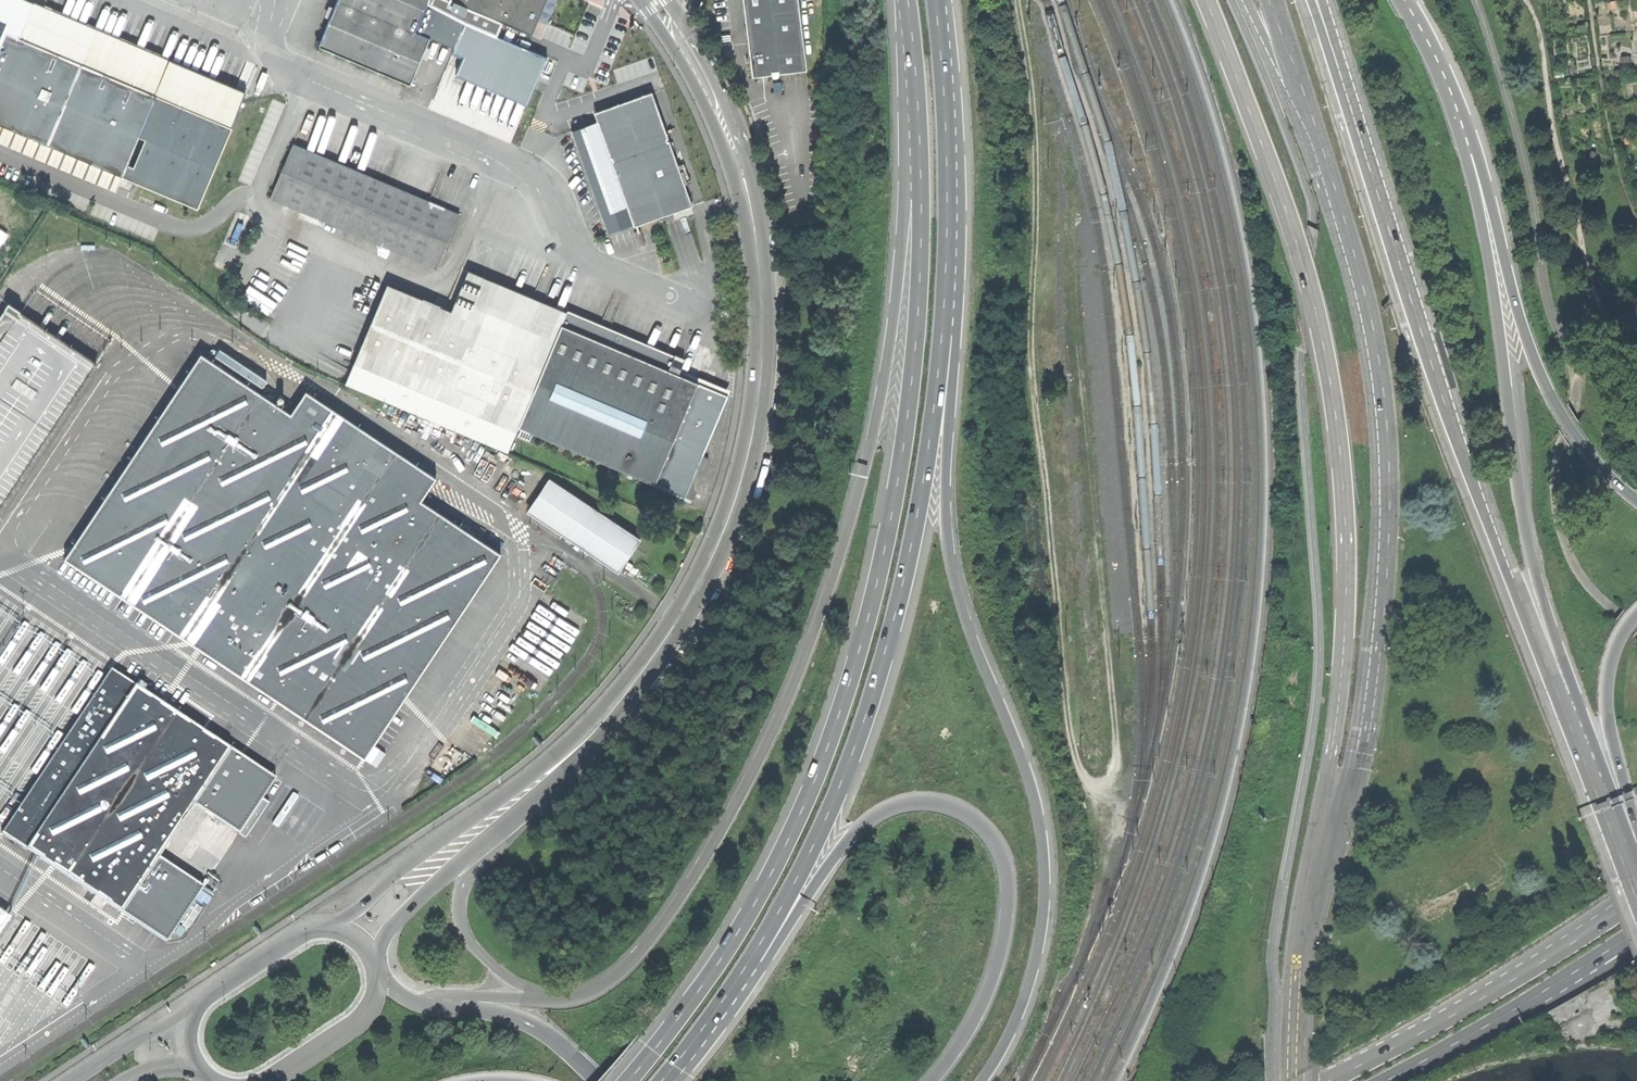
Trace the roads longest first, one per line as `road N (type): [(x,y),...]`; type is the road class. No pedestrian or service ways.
road 1 (track): [(1072,281),(1117,747),(1114,771),(1101,782),(1078,763),(1067,709),(1034,389),(1035,145),(1019,0)]
road 2 (trunk): [(917,170),(919,293),(907,419),(886,538),(838,710),(807,793),(726,948),(626,1080)]
road 3 (trunk): [(1205,0),(1297,243),(1339,421),(1346,640),(1308,935)]
road 4 (trunk): [(917,170),(864,474),(798,676),(687,891),(634,960),(578,996)]
road 5 (trunk): [(979,1080),(1027,978),(1040,862),(1030,798),(947,556),(948,278)]
road 6 (secondary): [(1325,168),(1373,347),(1384,549),(1361,753),(1308,935)]
road 7 (trunk): [(1573,718),(1521,503),(1475,199),(1451,114),(1397,0)]
road 8 (trunk): [(745,964),(830,803),(889,624),(925,468),(948,278)]
road 9 (unclassified): [(613,712),(716,548),(759,394),(761,287),(750,197),(694,60)]
road 10 (secondary): [(1573,718),(1451,404),(1349,84)]
road 11 (trunk): [(745,964),(774,947),(859,825),(909,804),(962,815),(996,851),(1004,920),(979,1007),(931,1080)]
road 12 (trunk): [(1636,501),(1576,439),(1545,387),(1461,110),(1400,0)]
road 13 (unclassified): [(613,712),(404,865),(353,913),(325,925)]
road 14 (trunk): [(1636,900),(1485,998),(1328,1080)]
road 15 (trunk): [(948,278),(950,149),(937,0)]
road 16 (trunk): [(578,996),(509,979),(469,941),(461,922),(468,881),(512,819)]
road 17 (trunk): [(1385,1080),(1594,959)]
road 18 (trunk): [(1627,848),(1608,686),(1612,652),(1636,615)]
road 19 (unclassified): [(378,962),(397,920),(512,819)]
road 20 (trunk): [(599,1080),(528,1022),(488,1008),(424,1002)]
road 21 (secondary): [(1246,0),(1325,168)]
road 22 (secondary): [(1270,0),(1325,168)]
road 23 (trunk): [(906,0),(917,170)]
road 24 (secondary): [(270,1080),(369,1010),(380,971)]
road 25 (secondary): [(325,925),(304,930),(193,1008)]
road 26 (trunk): [(578,996),(461,994),(424,1002)]
road 27 (unclassified): [(512,819),(563,779),(613,712)]
road 28 (primary): [(1308,935),(1298,1080)]
road 29 (secondary): [(193,1008),(69,1080)]
road 30 (trunk): [(664,1080),(745,964)]
road 31 (primary): [(1627,848),(1573,718)]

